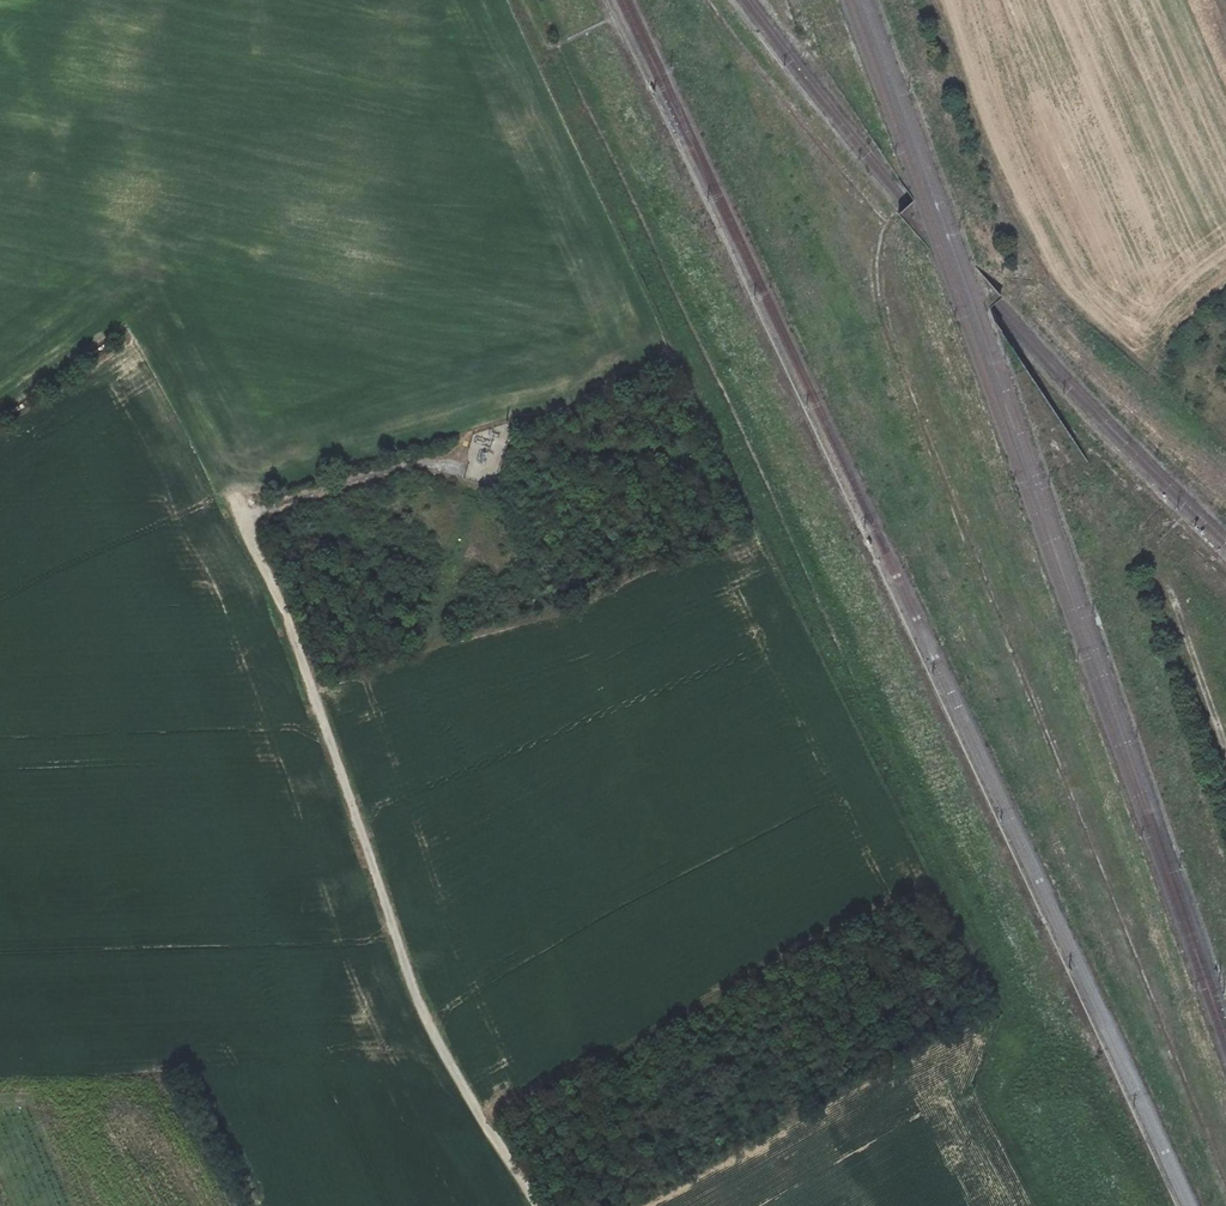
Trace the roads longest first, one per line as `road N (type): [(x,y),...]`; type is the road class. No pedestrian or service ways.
road 1 (unclassified): [(243,518),(419,1006),(535,1205)]
road 2 (track): [(444,464),(397,465),(243,518)]
road 3 (track): [(1159,562),(1225,749)]

